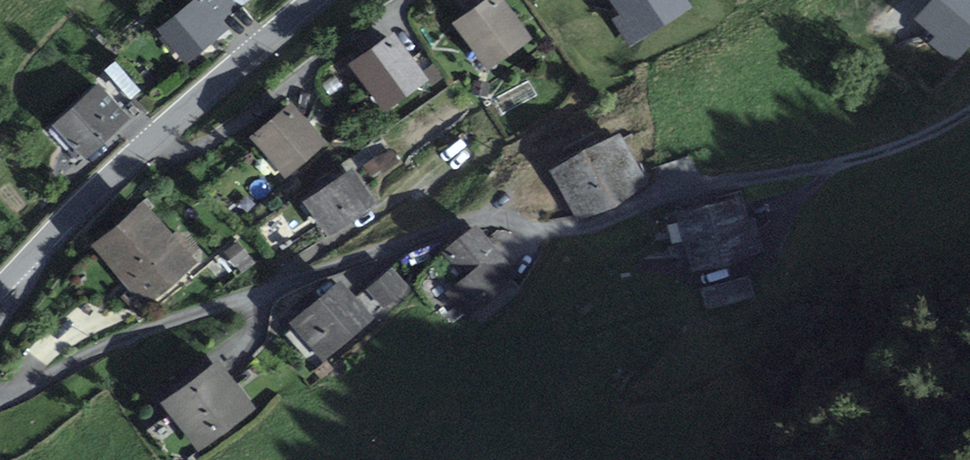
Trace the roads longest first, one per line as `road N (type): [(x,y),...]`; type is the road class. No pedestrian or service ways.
road 1 (residential): [(969,110),(866,158),(697,187),(592,227),(537,229),(489,219),(415,237),(111,344),(0,396)]
road 2 (tertiary): [(38,251),(92,192),(313,0)]

